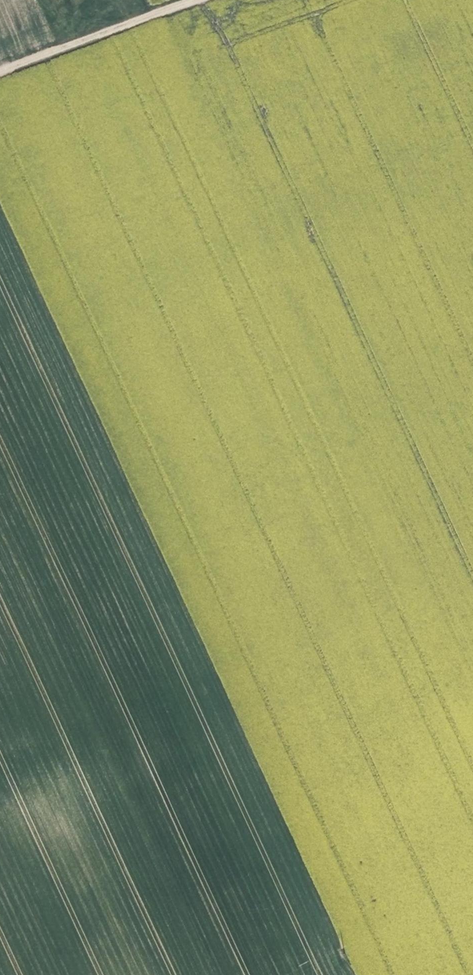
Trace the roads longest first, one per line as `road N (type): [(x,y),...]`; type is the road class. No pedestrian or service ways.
road 1 (track): [(191,0),(0,71)]

